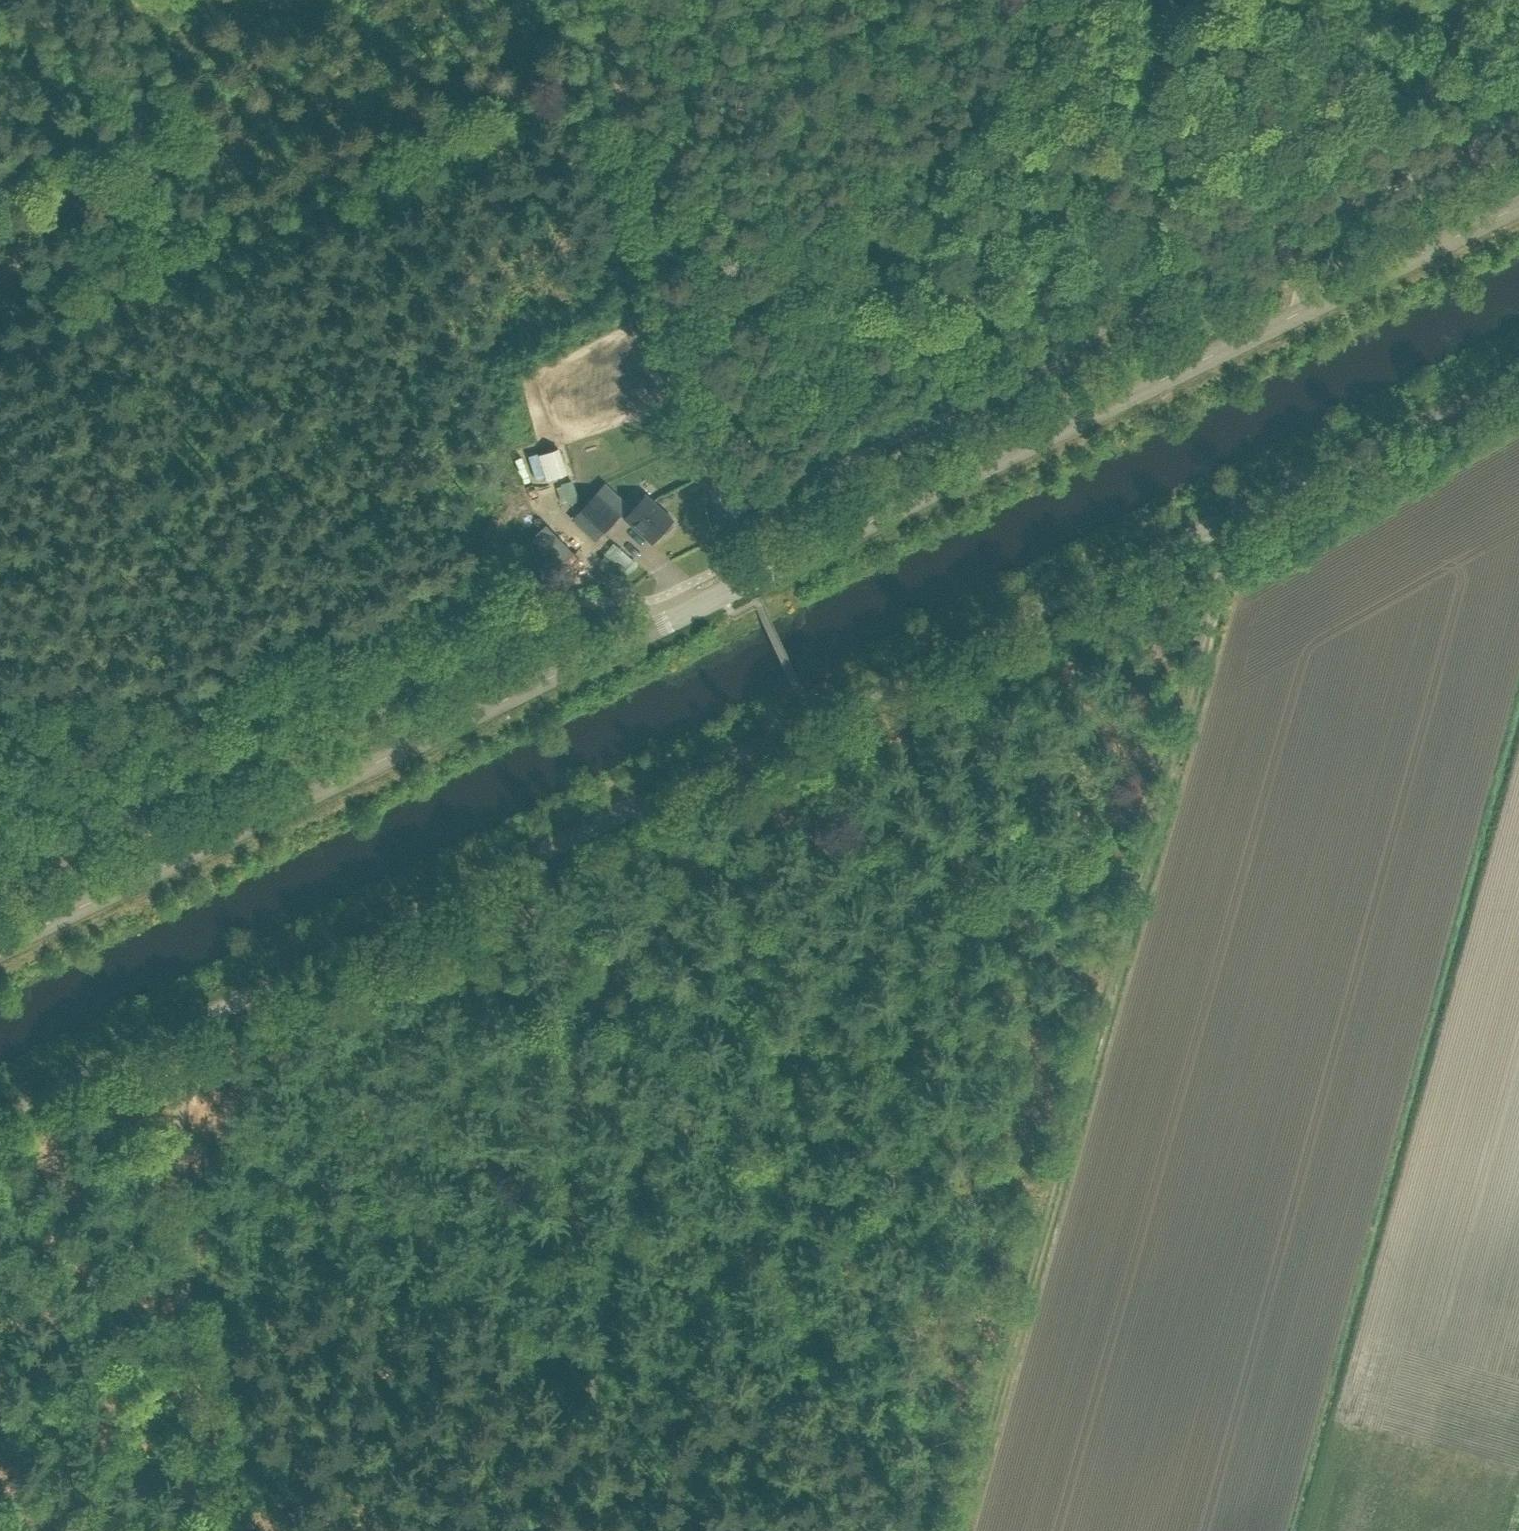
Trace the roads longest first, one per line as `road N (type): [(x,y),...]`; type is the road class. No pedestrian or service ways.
road 1 (unclassified): [(0,1116),(1518,376)]
road 2 (track): [(953,1530),(1235,514)]
road 3 (tertiary): [(739,585),(1518,205)]
road 4 (tertiary): [(0,947),(739,585)]
road 5 (track): [(0,366),(615,70)]
road 6 (unclassified): [(739,585),(598,0)]
road 7 (track): [(221,1530),(186,1363),(177,1029)]
road 8 (track): [(95,320),(162,0)]
road 9 (track): [(1310,307),(1182,65)]

